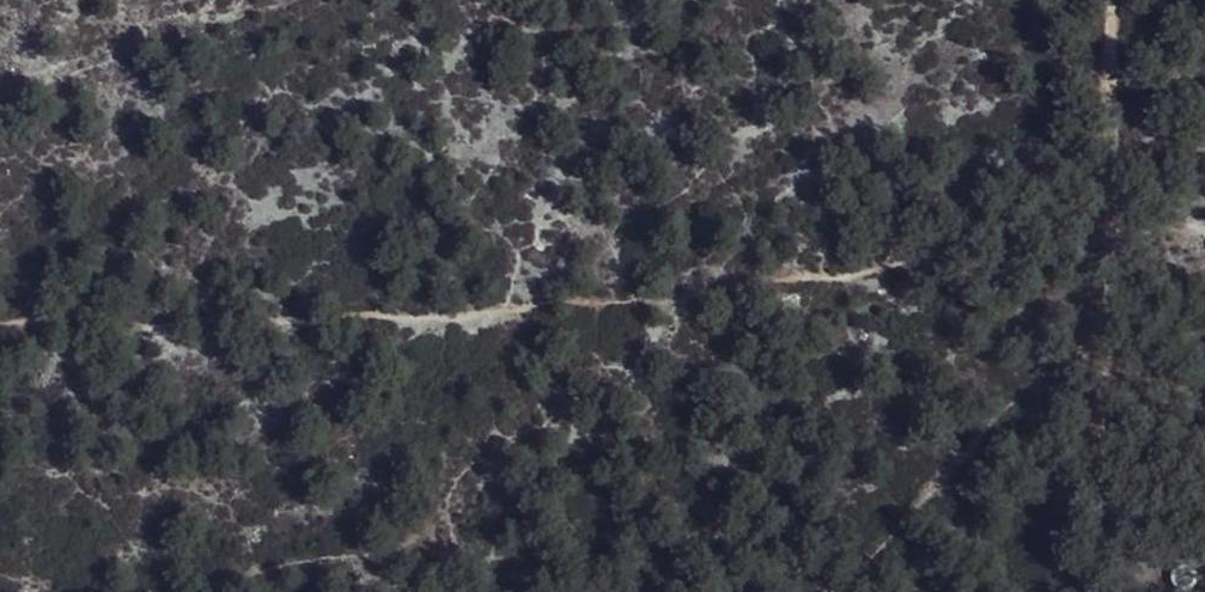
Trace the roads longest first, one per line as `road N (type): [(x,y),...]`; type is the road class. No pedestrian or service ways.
road 1 (track): [(1132,0),(1127,176),(1085,591)]

